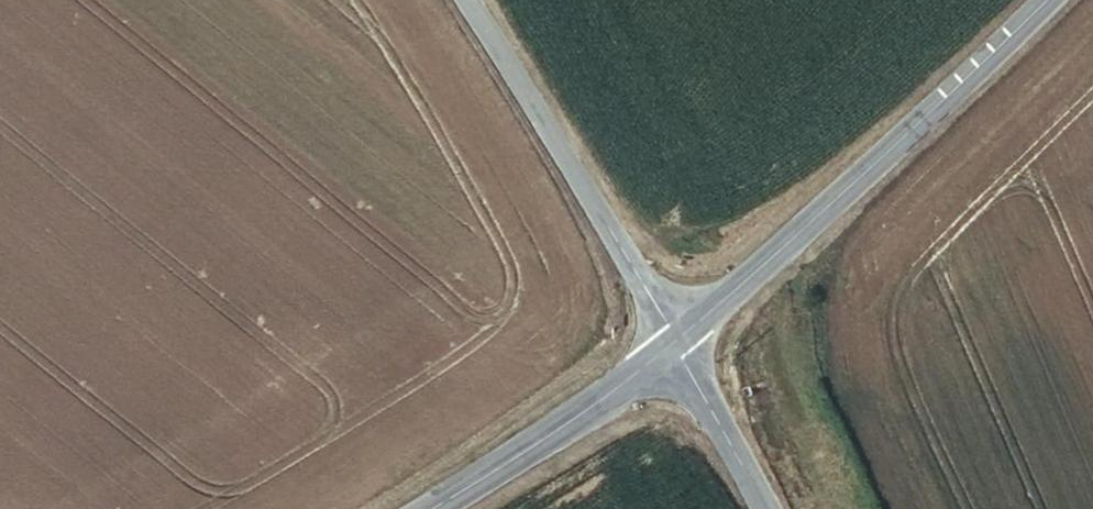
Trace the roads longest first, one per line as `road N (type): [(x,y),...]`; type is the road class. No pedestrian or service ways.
road 1 (tertiary): [(666,338),(1031,0)]
road 2 (tertiary): [(666,338),(477,0)]
road 3 (tertiary): [(423,508),(666,338)]
road 4 (tertiary): [(755,508),(666,338)]

